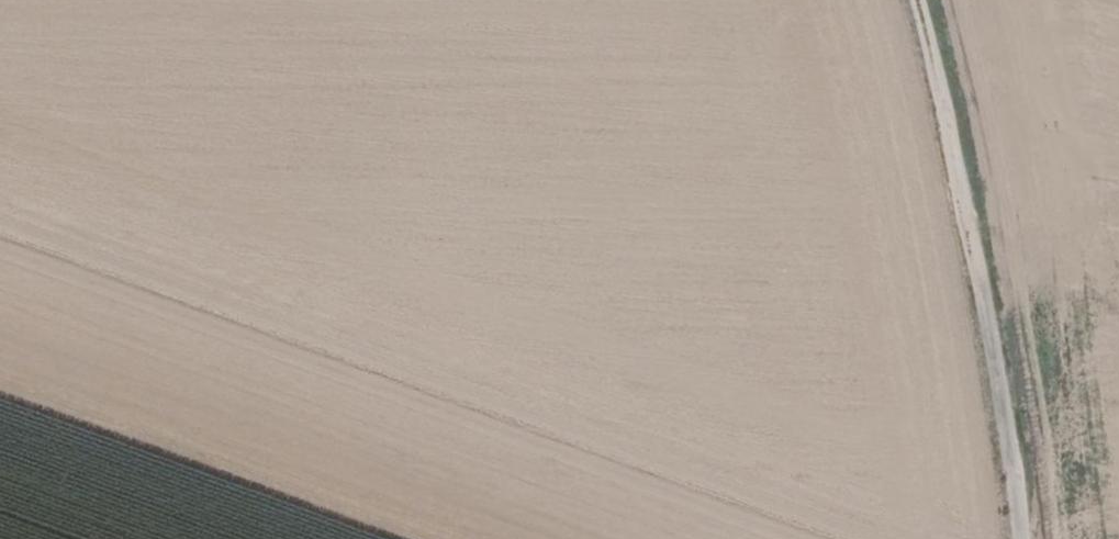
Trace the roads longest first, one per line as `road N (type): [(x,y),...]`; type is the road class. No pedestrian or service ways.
road 1 (track): [(1013,538),(966,218),(912,0)]

